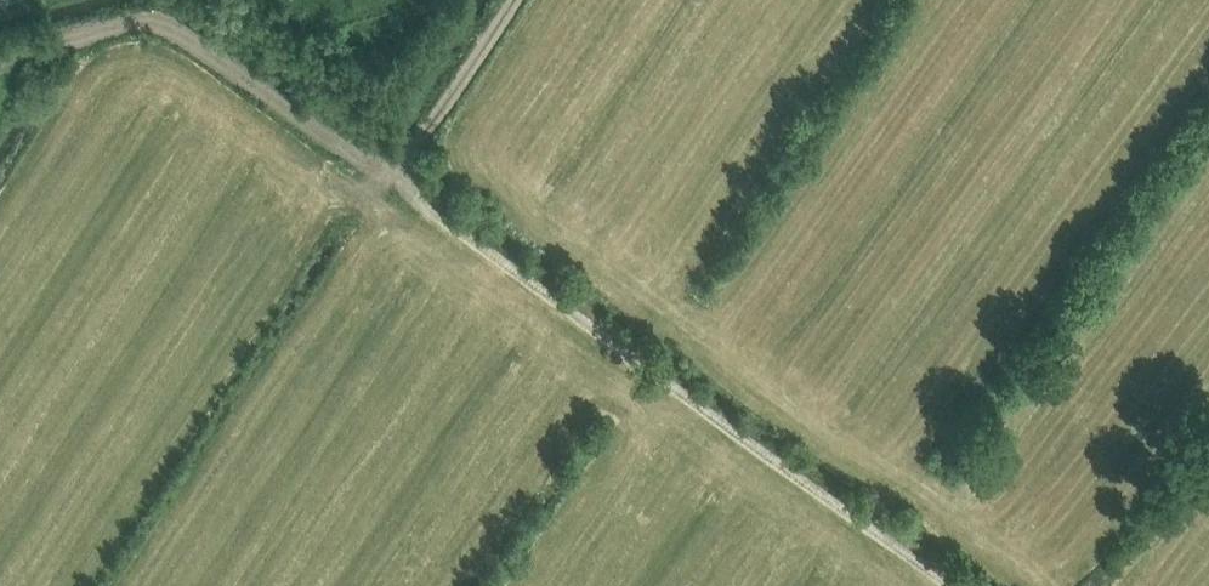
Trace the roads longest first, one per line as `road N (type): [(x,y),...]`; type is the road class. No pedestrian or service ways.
road 1 (track): [(513,0),(410,150),(406,170),(415,197),(952,585)]

